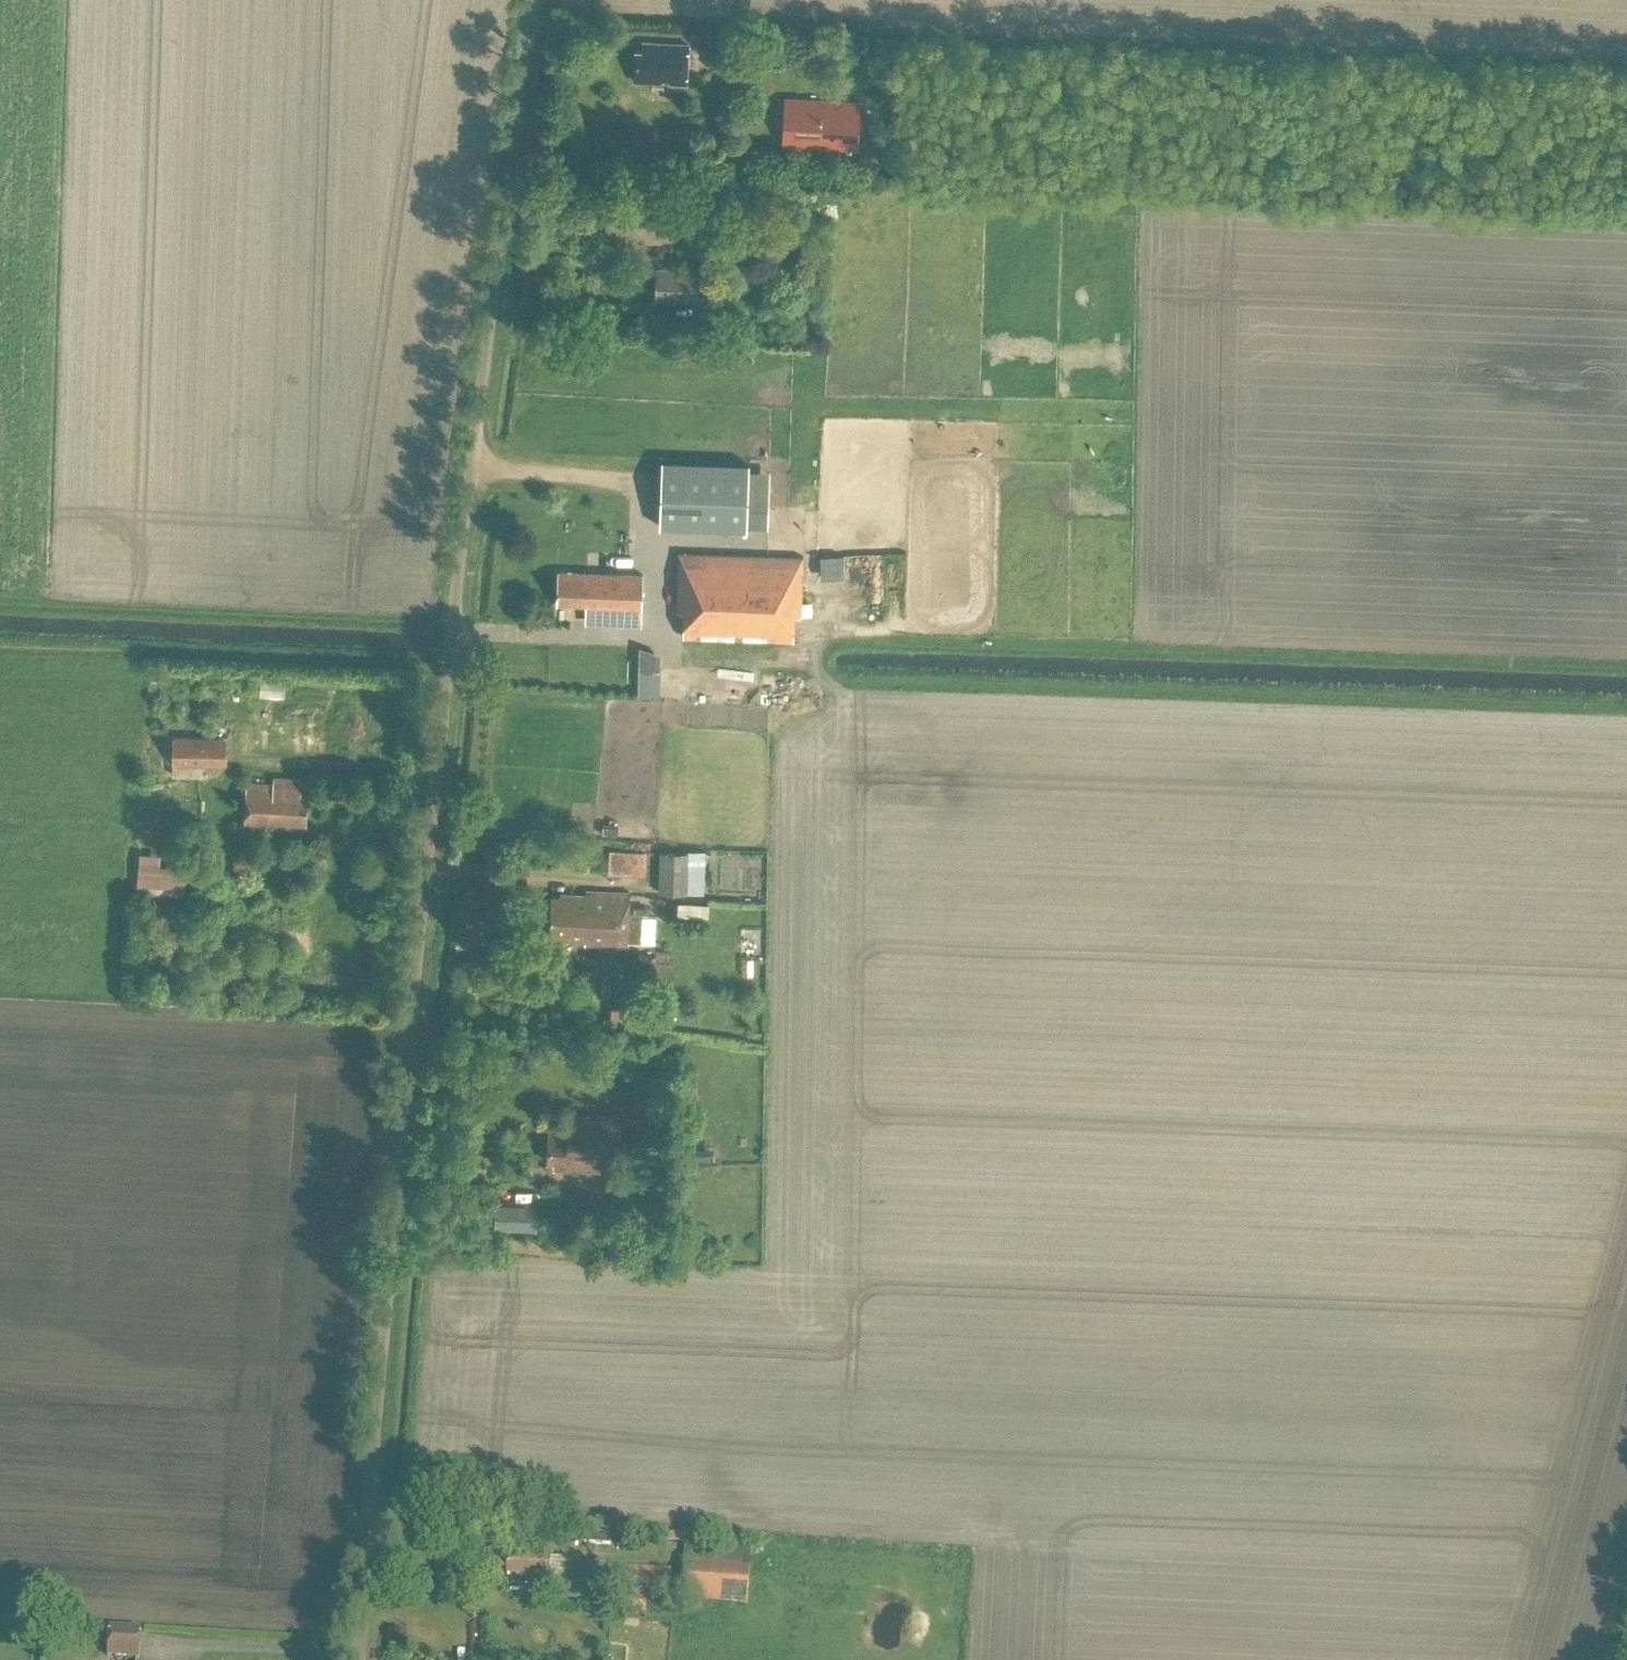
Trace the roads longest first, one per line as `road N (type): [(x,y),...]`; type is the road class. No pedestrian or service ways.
road 1 (unclassified): [(360,1659),(429,848),(531,0)]

